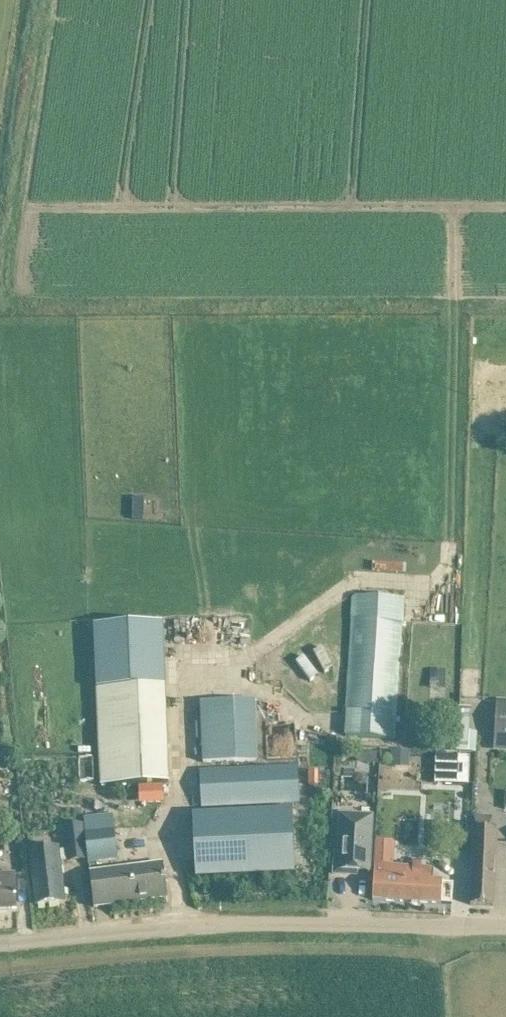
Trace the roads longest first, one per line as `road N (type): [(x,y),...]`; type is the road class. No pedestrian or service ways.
road 1 (unclassified): [(0,944),(196,927),(505,931)]

